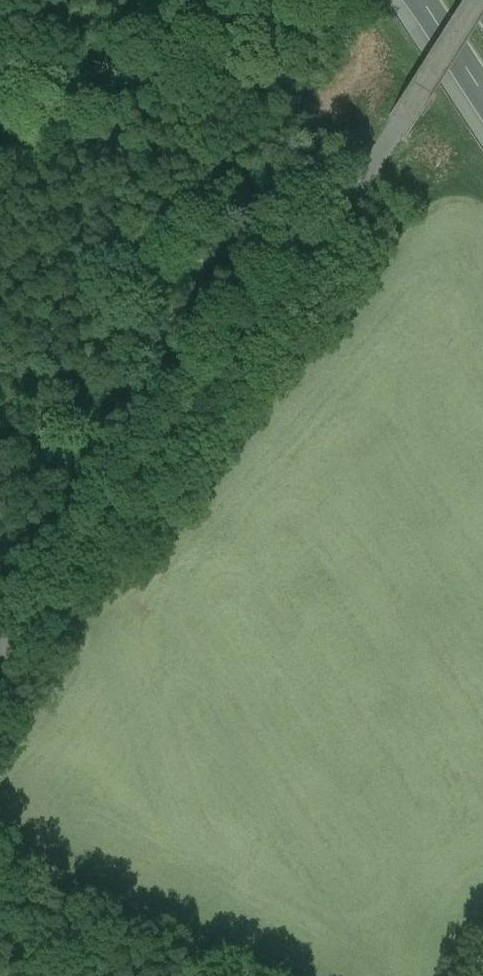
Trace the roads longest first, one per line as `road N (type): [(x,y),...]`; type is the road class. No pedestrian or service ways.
road 1 (unclassified): [(0,656),(57,567),(304,261),(477,0)]

